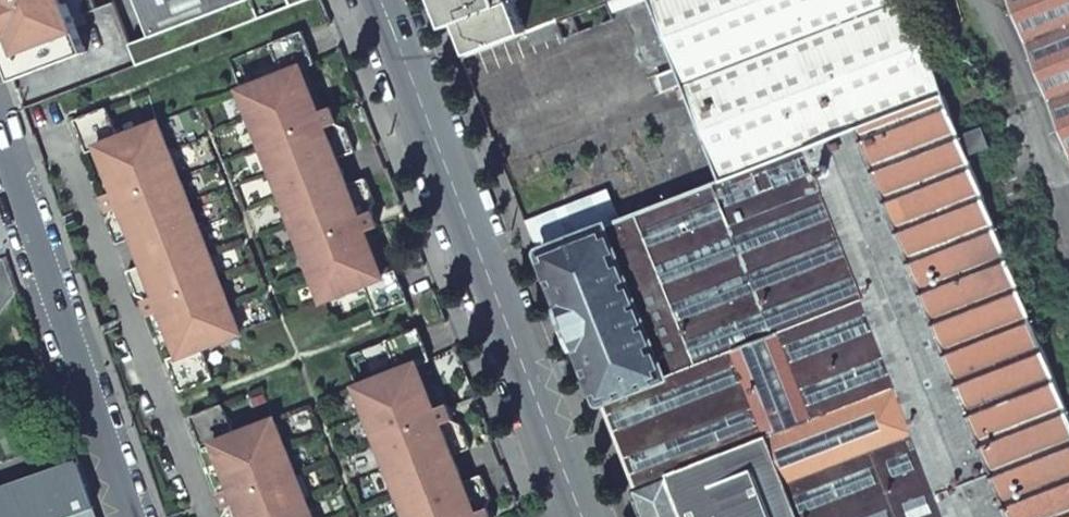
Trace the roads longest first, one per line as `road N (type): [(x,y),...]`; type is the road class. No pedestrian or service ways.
road 1 (tertiary): [(377,0),(588,516)]
road 2 (residential): [(136,516),(0,131)]

